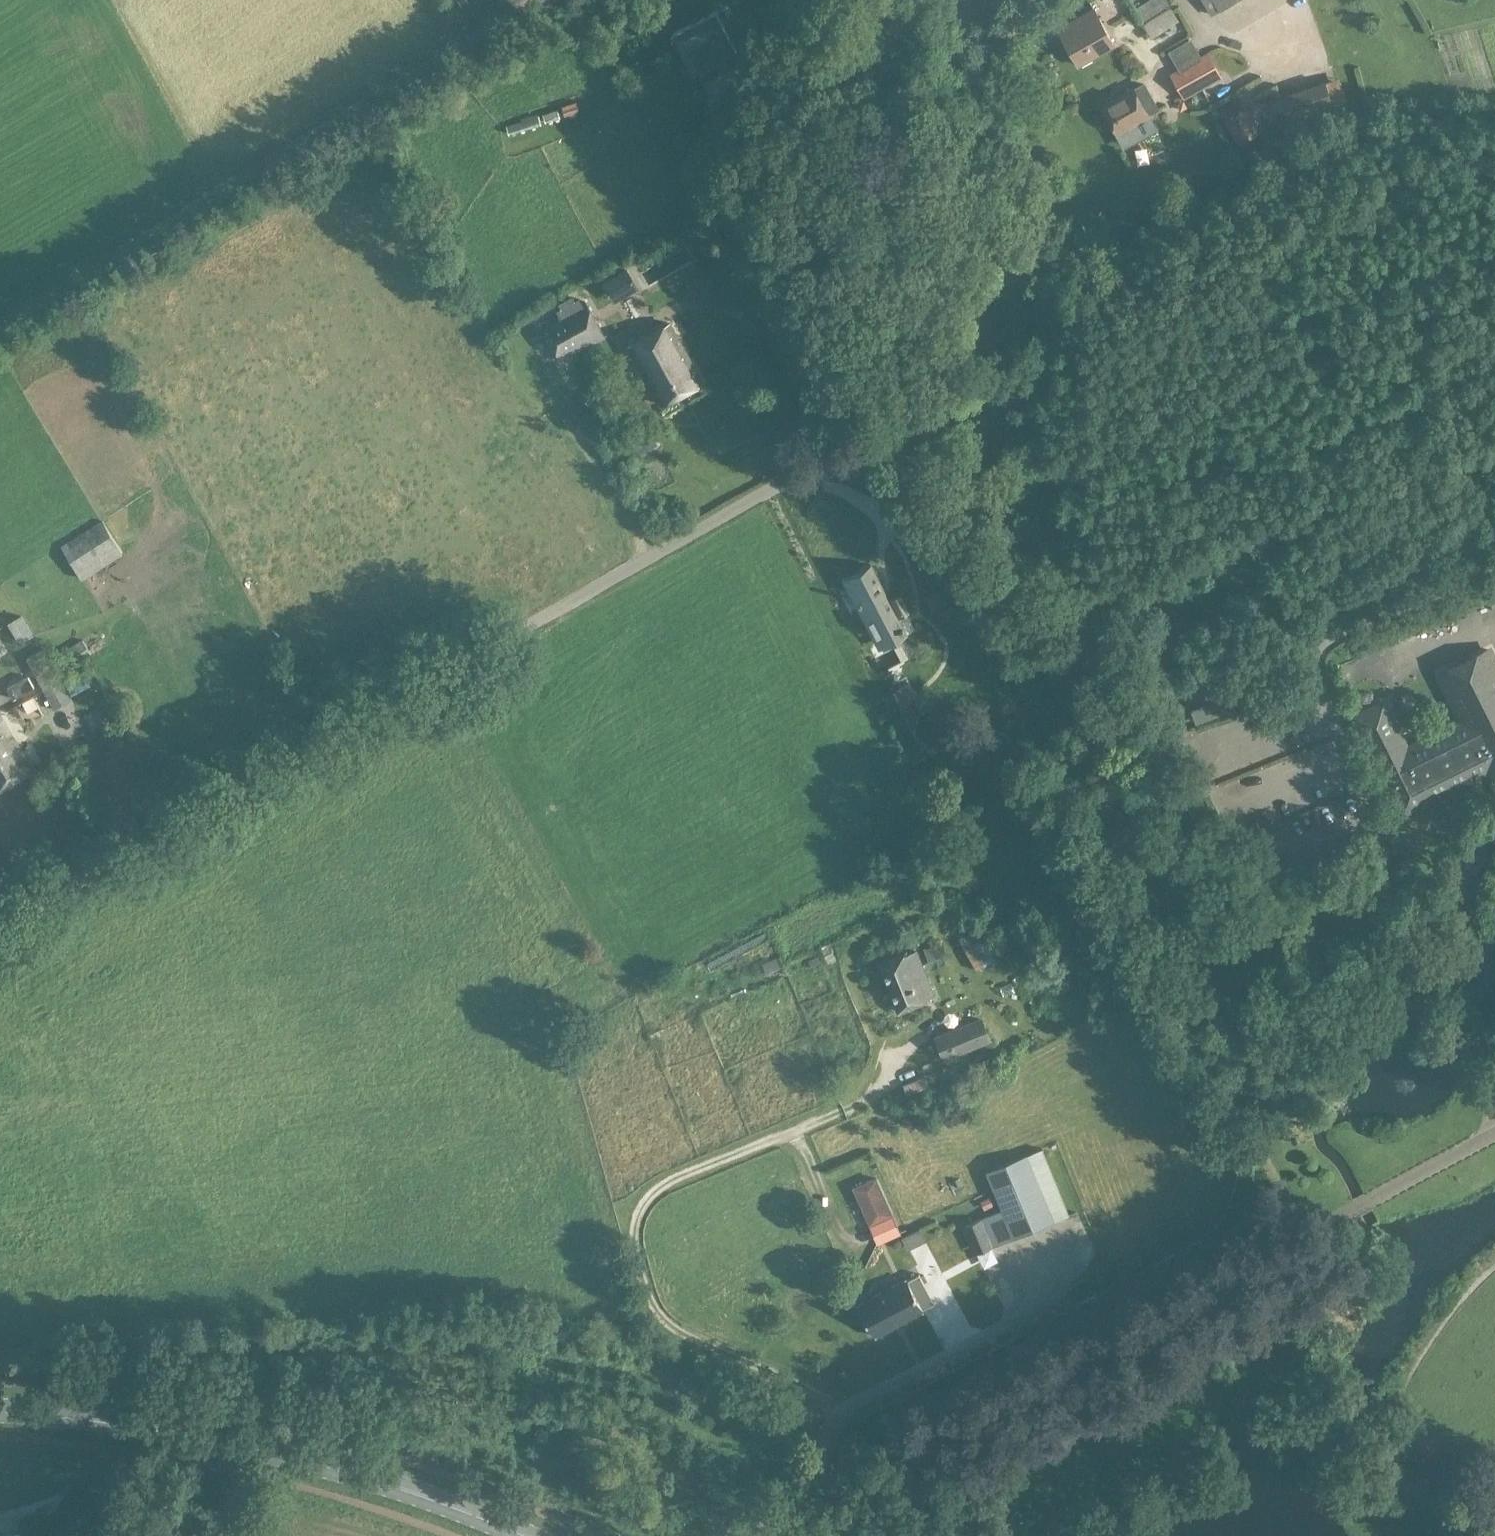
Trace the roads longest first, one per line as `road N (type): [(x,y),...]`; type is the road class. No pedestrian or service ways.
road 1 (unclassified): [(836,1477),(1311,1230),(1091,834),(897,410)]
road 2 (unclassified): [(897,410),(0,924)]
road 3 (unclassified): [(836,1477),(825,1407),(813,1392),(686,1339),(659,1312),(642,1272),(635,1226),(653,1191),(887,1086),(910,1046)]
road 4 (unclassified): [(0,325),(534,0)]
road 5 (secondary): [(526,1535),(414,1492),(224,1440),(0,1412)]
road 6 (unclassified): [(897,410),(711,79)]
road 7 (unclassified): [(727,1535),(836,1477)]

